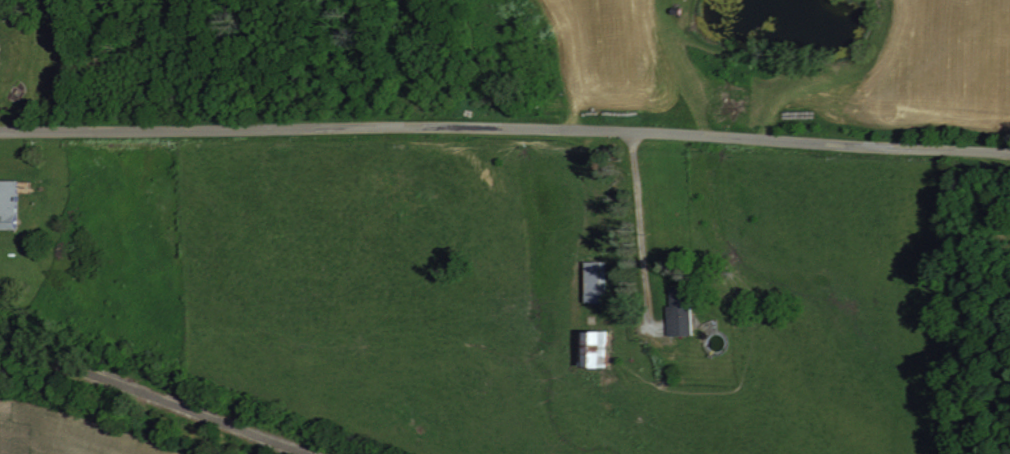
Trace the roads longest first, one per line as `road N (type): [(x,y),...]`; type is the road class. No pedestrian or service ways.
road 1 (residential): [(0,129),(513,125),(1009,151)]

